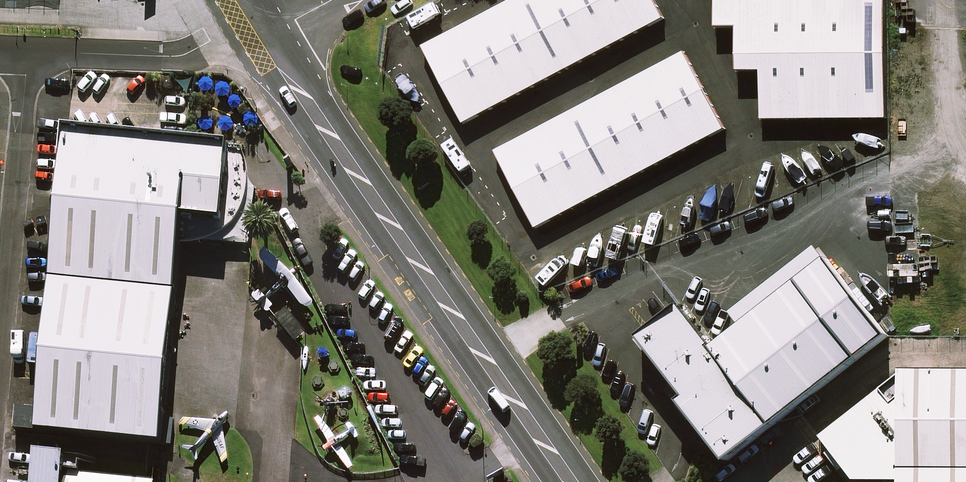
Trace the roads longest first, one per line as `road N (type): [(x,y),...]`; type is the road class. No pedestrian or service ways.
road 1 (tertiary): [(571,481),(268,36)]
road 2 (unclassified): [(0,51),(171,57),(268,36)]

